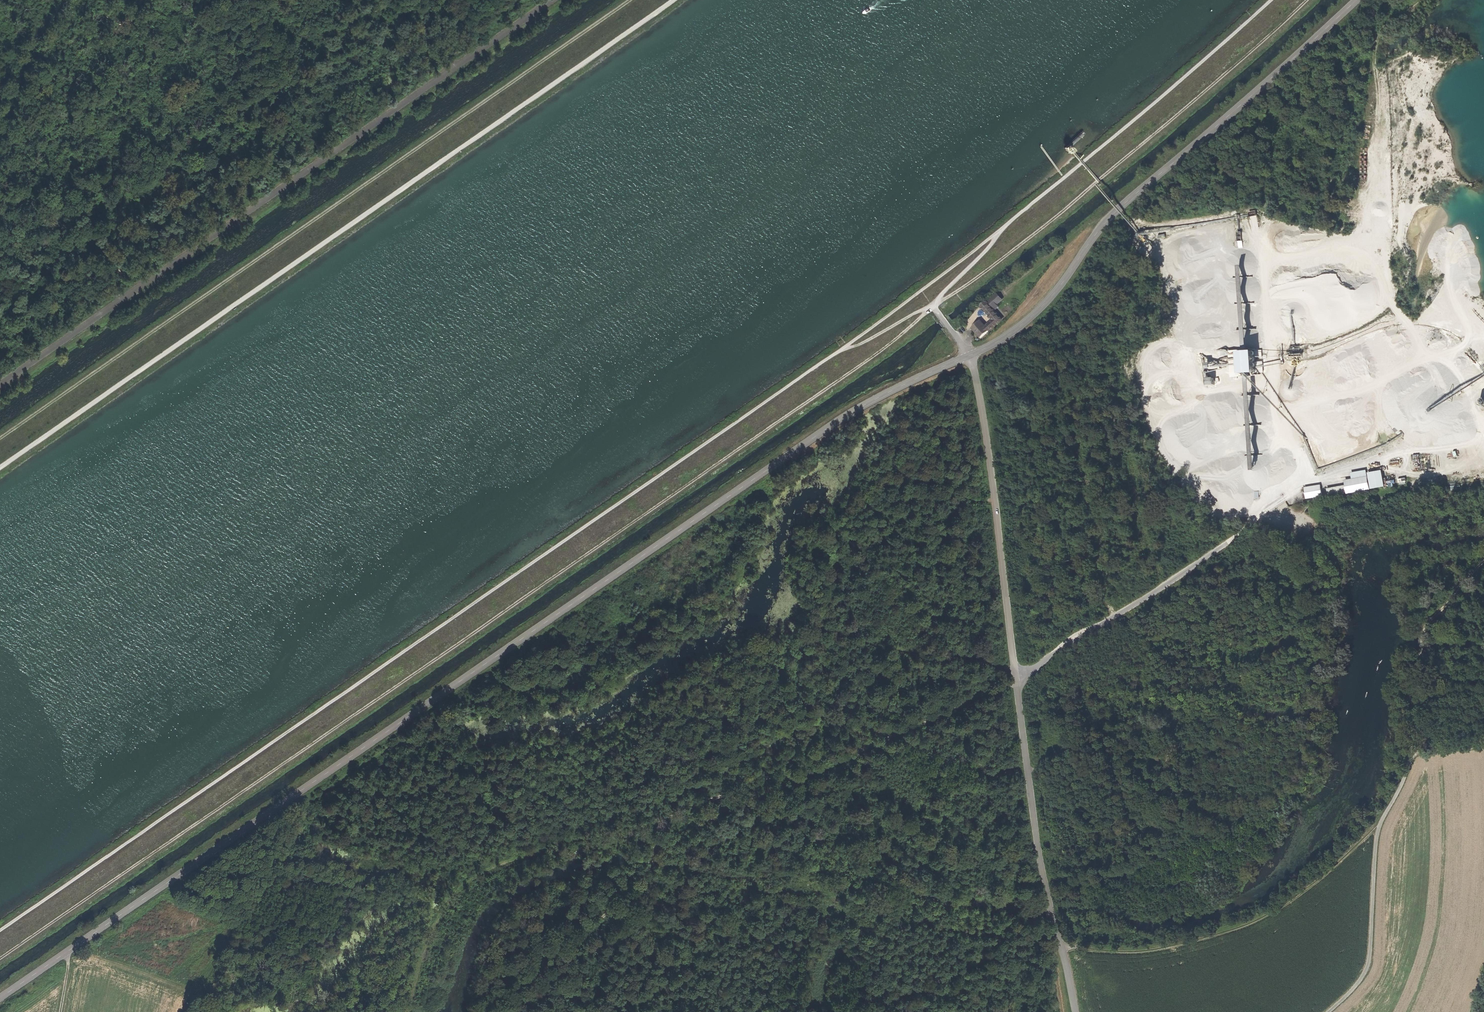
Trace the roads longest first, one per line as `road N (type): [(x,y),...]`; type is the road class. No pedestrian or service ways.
road 1 (track): [(995,235),(0,928)]
road 2 (tertiary): [(970,355),(833,425),(0,997)]
road 3 (track): [(932,305),(856,370),(0,960)]
road 4 (track): [(671,0),(0,466)]
road 5 (track): [(0,438),(628,0)]
road 6 (unclassified): [(970,355),(1000,508),(1015,683),(1079,1011)]
road 7 (track): [(1381,818),(1274,911),(1201,941),(1143,953),(1060,936),(847,1011)]
road 8 (tertiary): [(1358,0),(1101,227),(1038,312),(970,355)]
road 9 (track): [(1313,0),(1061,215),(932,305)]
road 10 (track): [(679,815),(518,852),(458,882),(438,910),(401,1011)]
road 11 (track): [(1271,0),(995,235)]
road 12 (track): [(1015,683),(798,777),(770,779),(679,815)]
road 13 (track): [(1015,683),(1256,520)]
road 14 (track): [(179,1011),(305,813),(294,794)]
road 15 (track): [(1483,565),(1447,598),(1431,632),(1407,753)]
road 16 (track): [(1328,1011),(1351,992),(1372,953),(1381,818)]
road 17 (track): [(543,1011),(577,941),(637,894)]
road 18 (track): [(682,1011),(637,894)]

